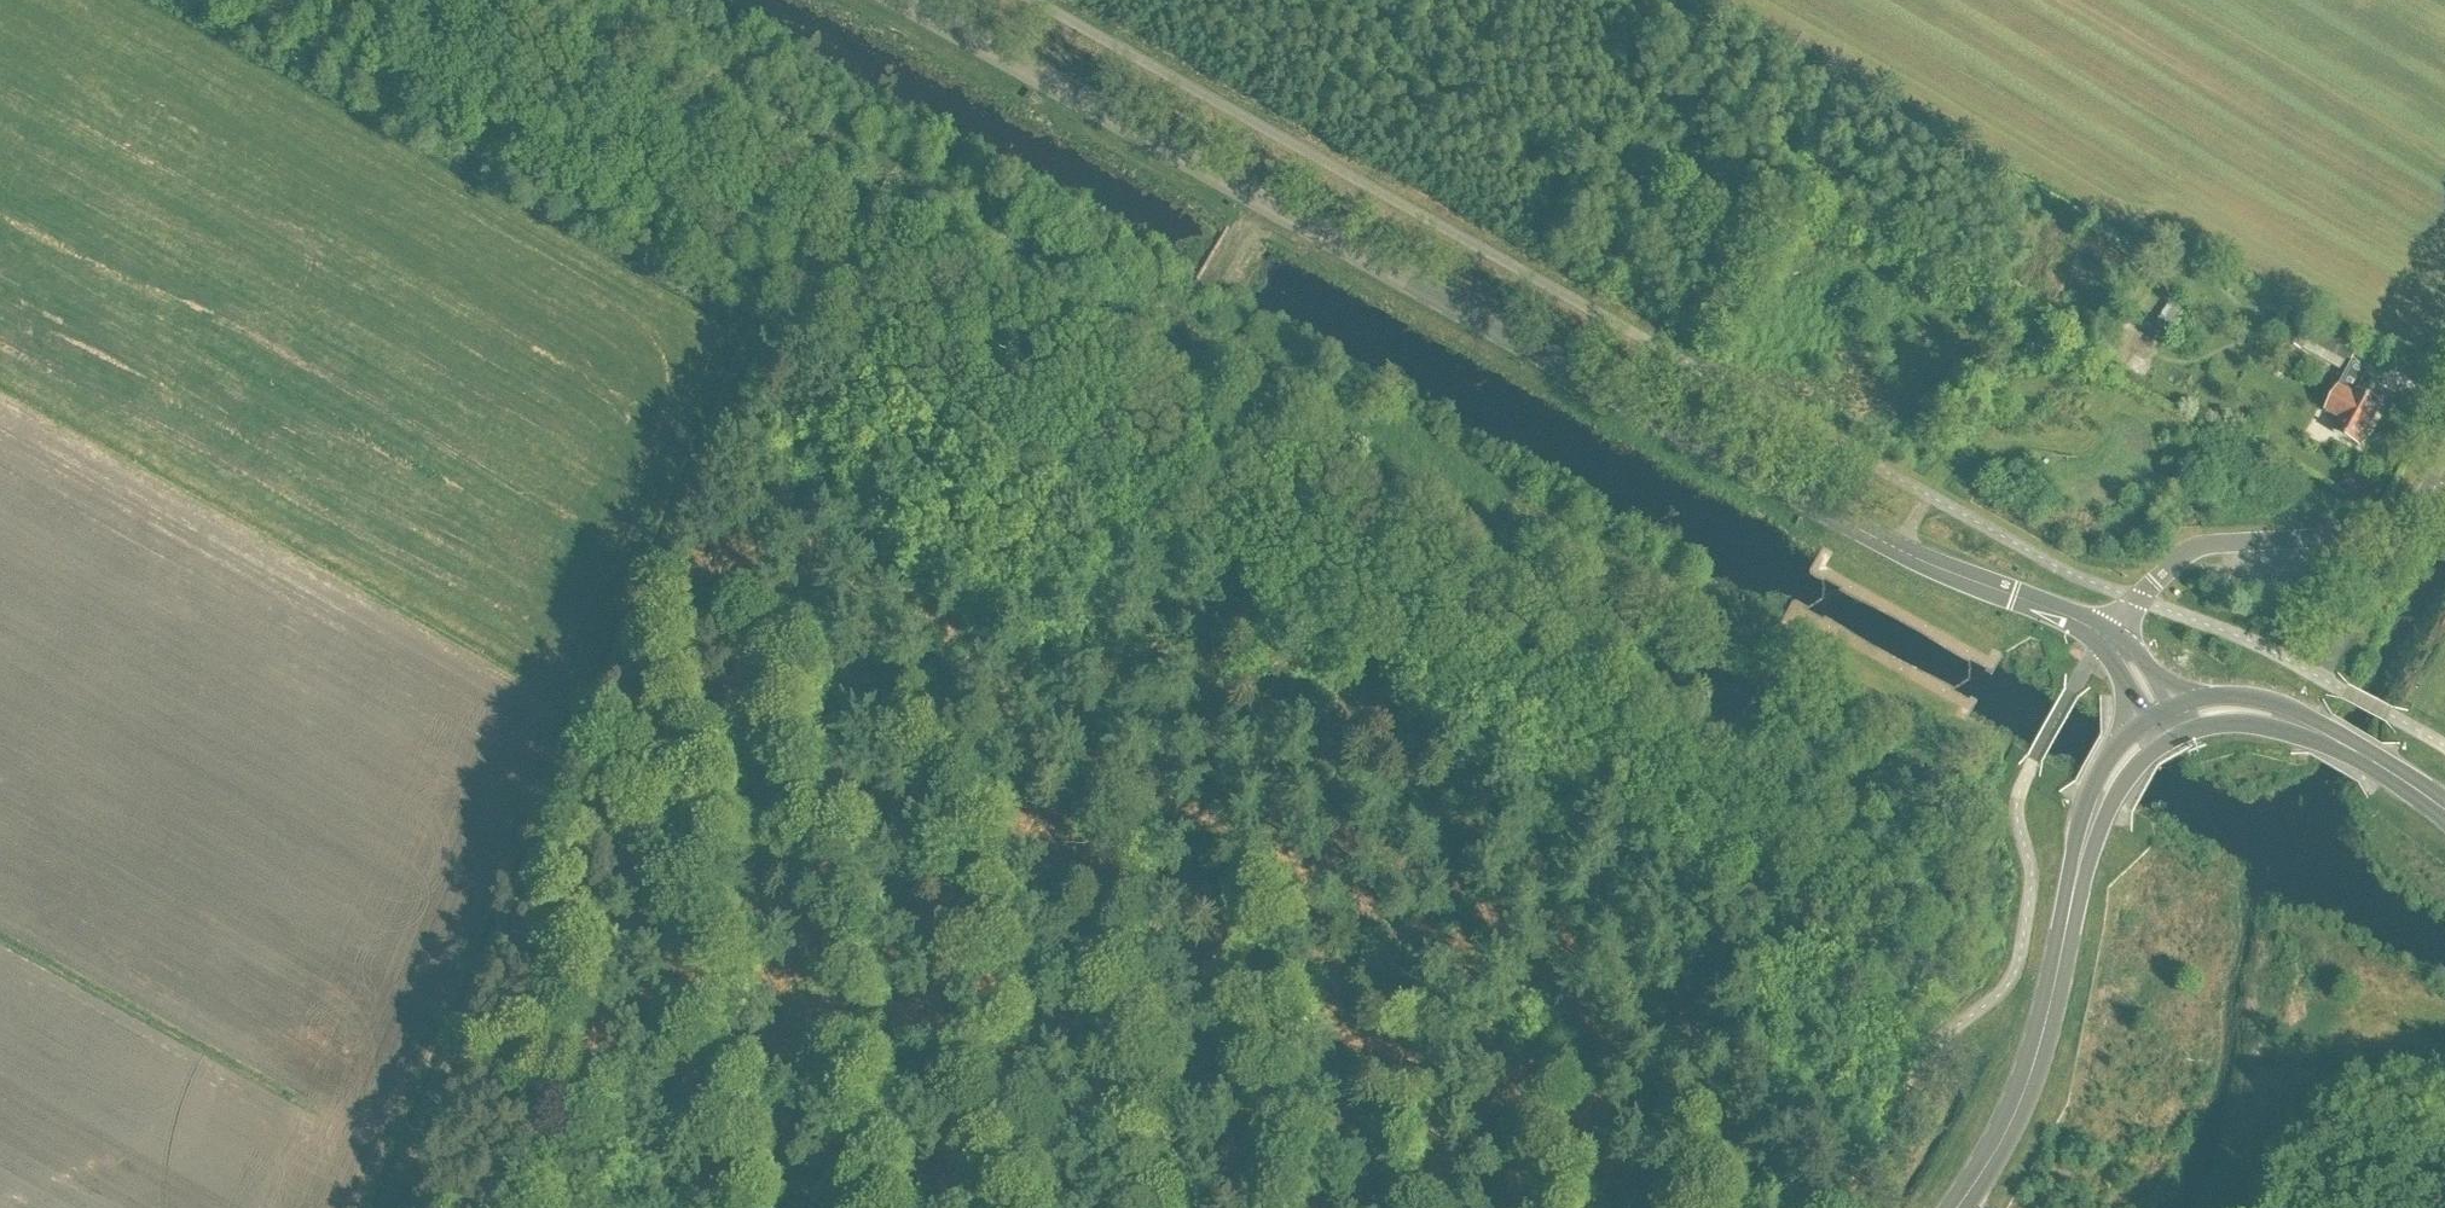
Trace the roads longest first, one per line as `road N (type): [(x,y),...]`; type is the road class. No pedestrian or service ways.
road 1 (tertiary): [(905,0),(1880,545),(2108,640)]
road 2 (primary): [(1960,1207),(2022,1096),(2102,796),(2130,754),(2168,725)]
road 3 (track): [(352,1207),(559,720)]
road 4 (unclassified): [(2108,640),(2193,550),(2405,525),(2444,455)]
road 5 (track): [(2444,1058),(2387,1043),(2330,1052),(2282,1095),(2227,1207)]
road 6 (primary): [(2168,725),(2209,711),(2263,713),(2373,763)]

